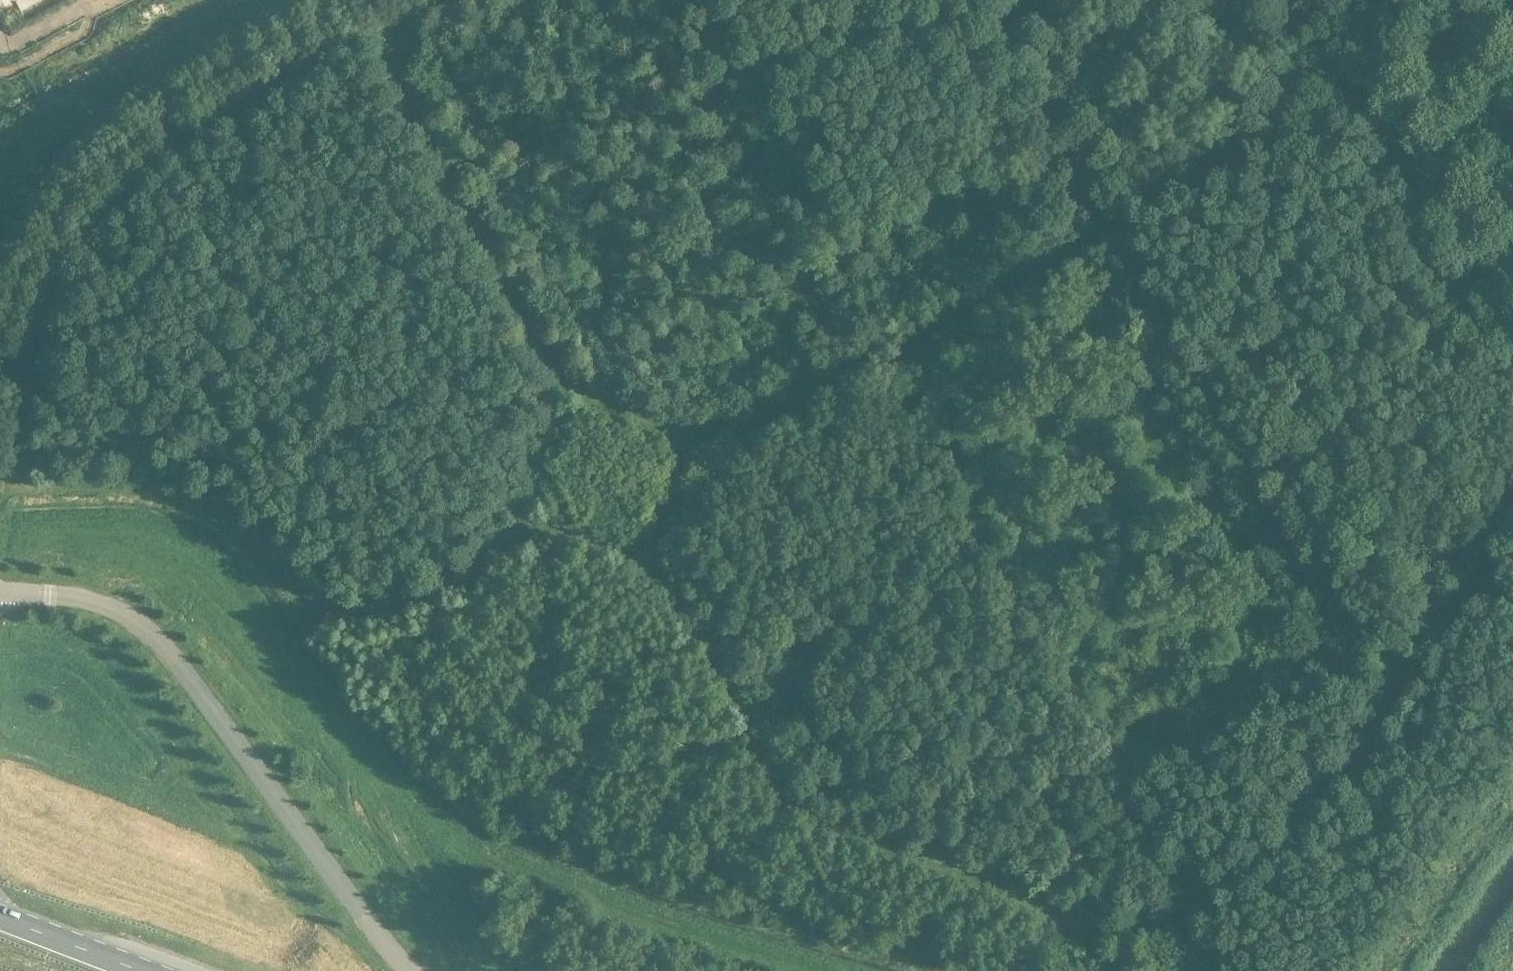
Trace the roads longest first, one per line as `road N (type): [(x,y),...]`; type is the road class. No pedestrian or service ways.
road 1 (unclassified): [(407,970),(148,631),(94,601),(0,591)]
road 2 (trunk): [(141,970),(0,916)]

